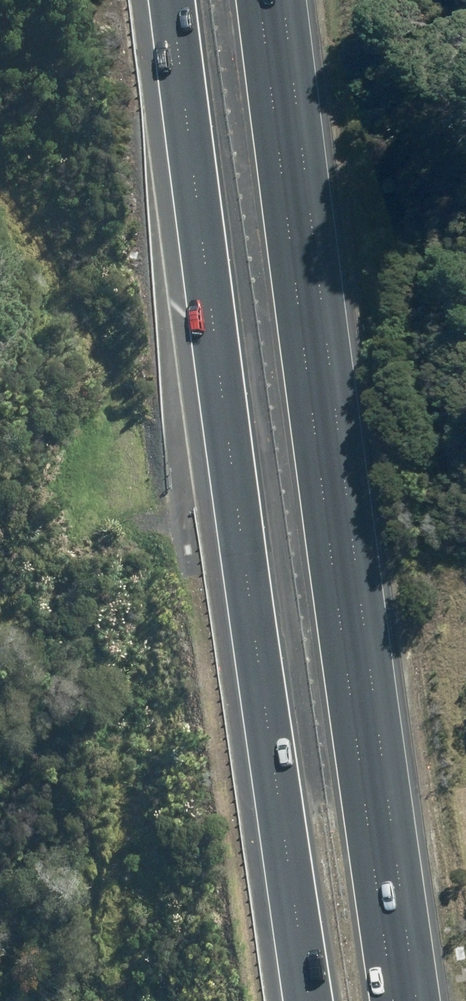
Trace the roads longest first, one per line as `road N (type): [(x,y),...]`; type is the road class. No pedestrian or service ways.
road 1 (motorway): [(315,1000),(172,0)]
road 2 (motorway): [(286,0),(419,1000)]

